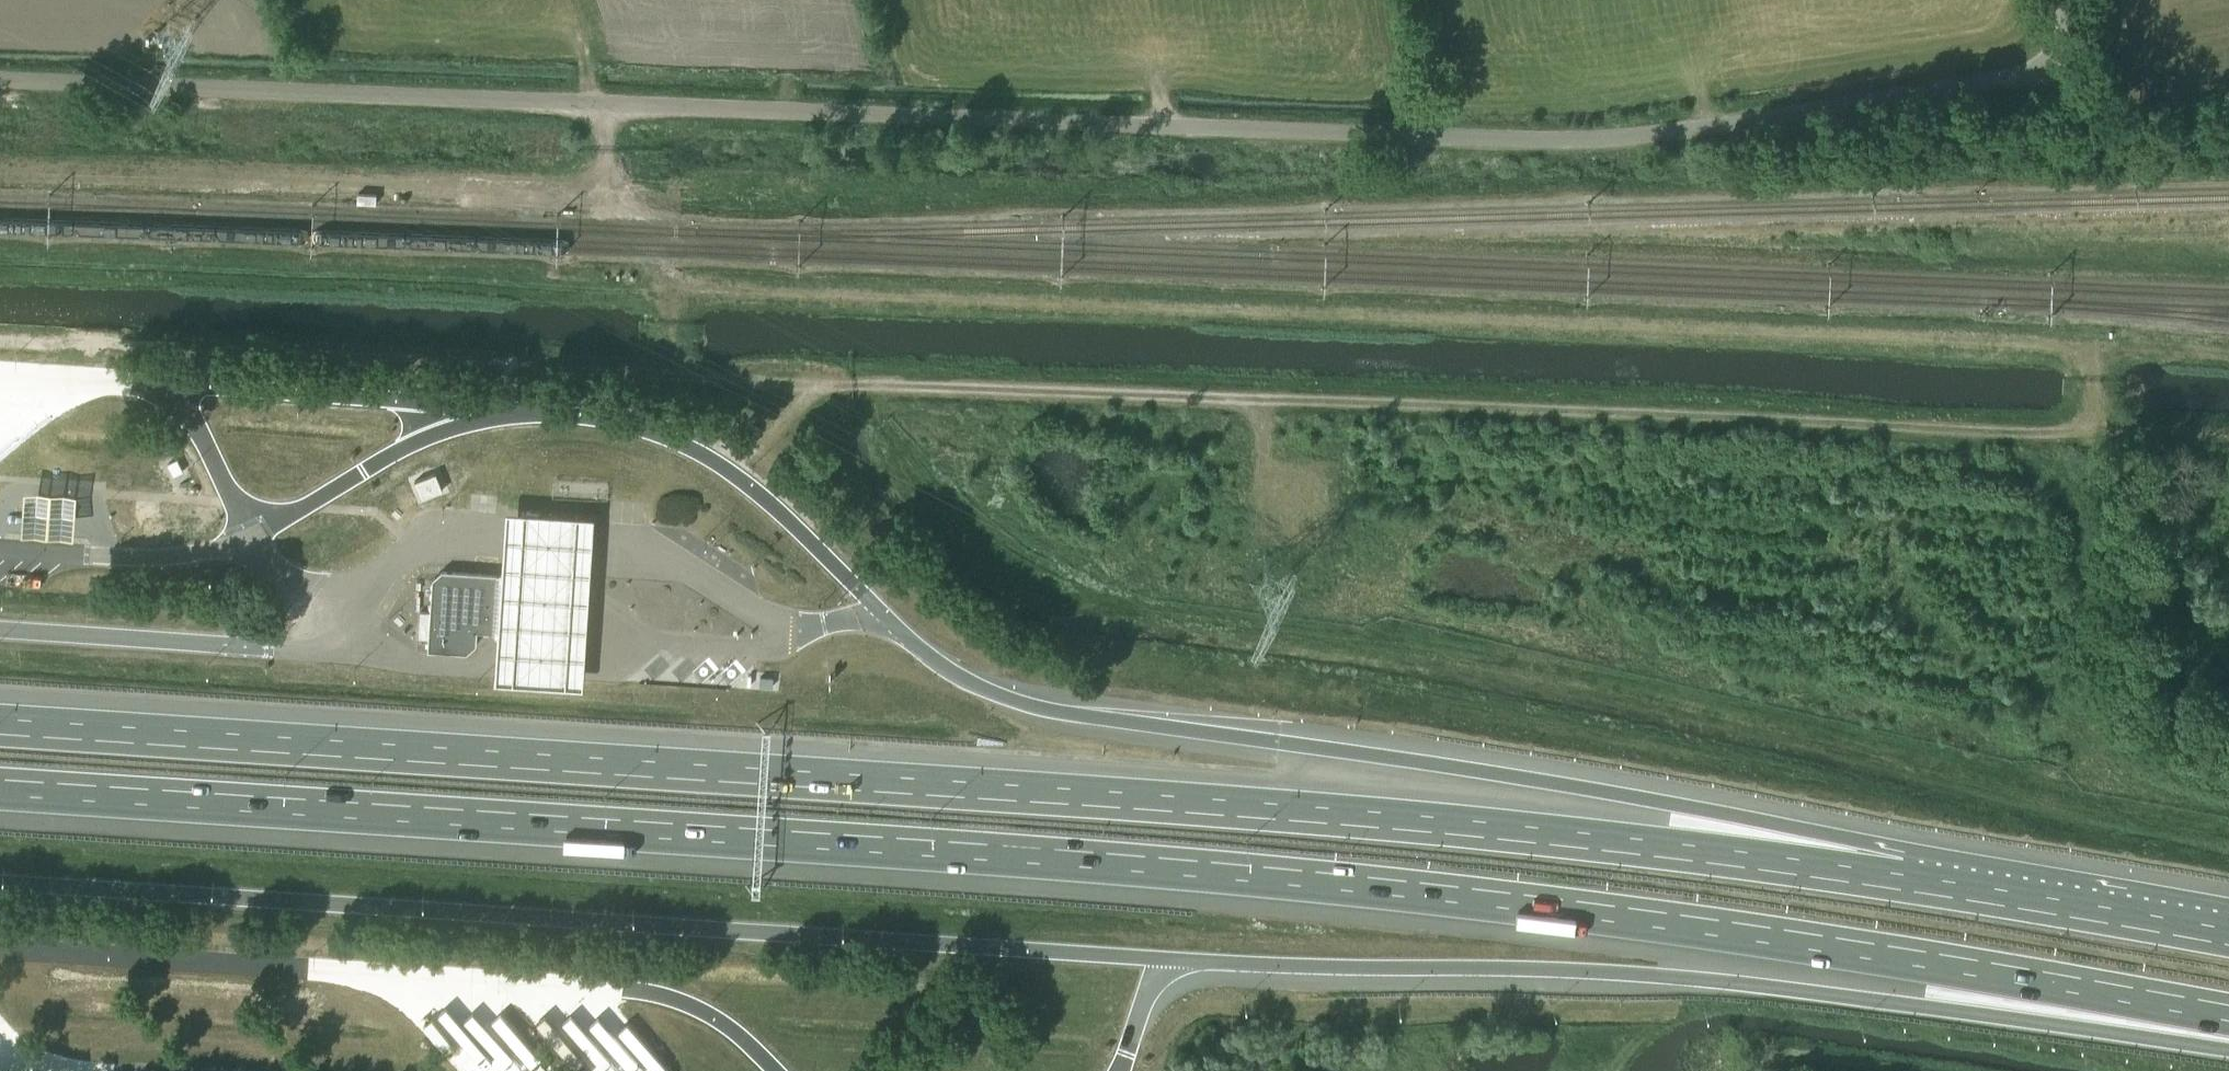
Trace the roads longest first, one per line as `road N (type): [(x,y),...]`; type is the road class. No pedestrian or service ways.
road 1 (track): [(657,268),(708,290),(2008,342),(2068,354),(2091,381),(2078,422),(2056,434),(811,386)]
road 2 (motorway): [(0,788),(1449,895),(1647,919),(2228,1016)]
road 3 (unclassified): [(2064,50),(2010,79),(1733,125),(1560,141),(0,79)]
road 4 (motorway): [(1903,882),(1463,826),(0,726)]
road 5 (track): [(742,477),(811,386),(298,351),(0,341)]
road 6 (motorway): [(1903,882),(1675,804),(1029,708)]
road 7 (track): [(708,290),(643,295),(0,267)]
road 8 (motorway): [(1660,976),(2228,1051)]
road 9 (motorway): [(2228,940),(1903,882)]
road 10 (unclassified): [(2228,127),(2109,125),(2064,50)]
road 11 (track): [(1228,401),(1262,432),(1270,538)]
road 12 (track): [(2078,422),(2228,437)]

